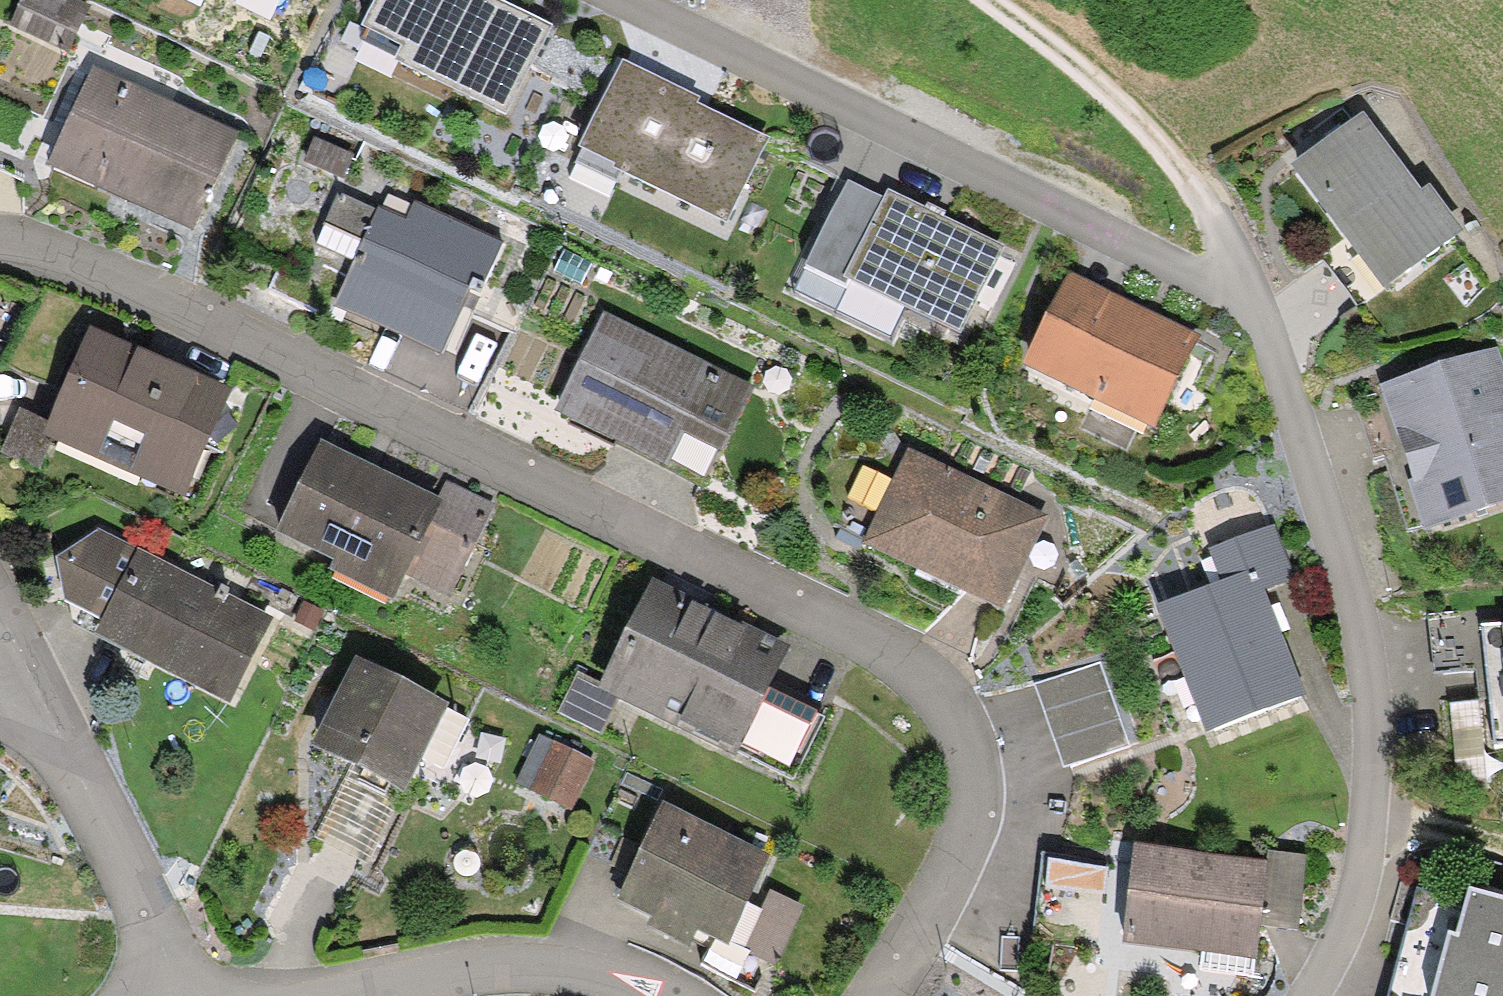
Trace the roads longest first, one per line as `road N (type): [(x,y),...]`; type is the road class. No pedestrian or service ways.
road 1 (residential): [(874,995),(951,872),(974,796),(955,719),(906,663),(819,611),(99,273),(0,245)]
road 2 (residential): [(1309,995),(1357,894),(1370,822),(1373,699),(1343,572),(1244,279)]
road 3 (residential): [(630,0),(1202,282),(1244,279)]
road 4 (residential): [(176,995),(171,969),(116,850),(27,680)]
road 5 (residential): [(309,995),(482,966),(591,977),(645,995)]
road 6 (track): [(991,0),(1047,40),(1202,199)]
road 7 (track): [(1370,822),(1416,819),(1502,843)]

